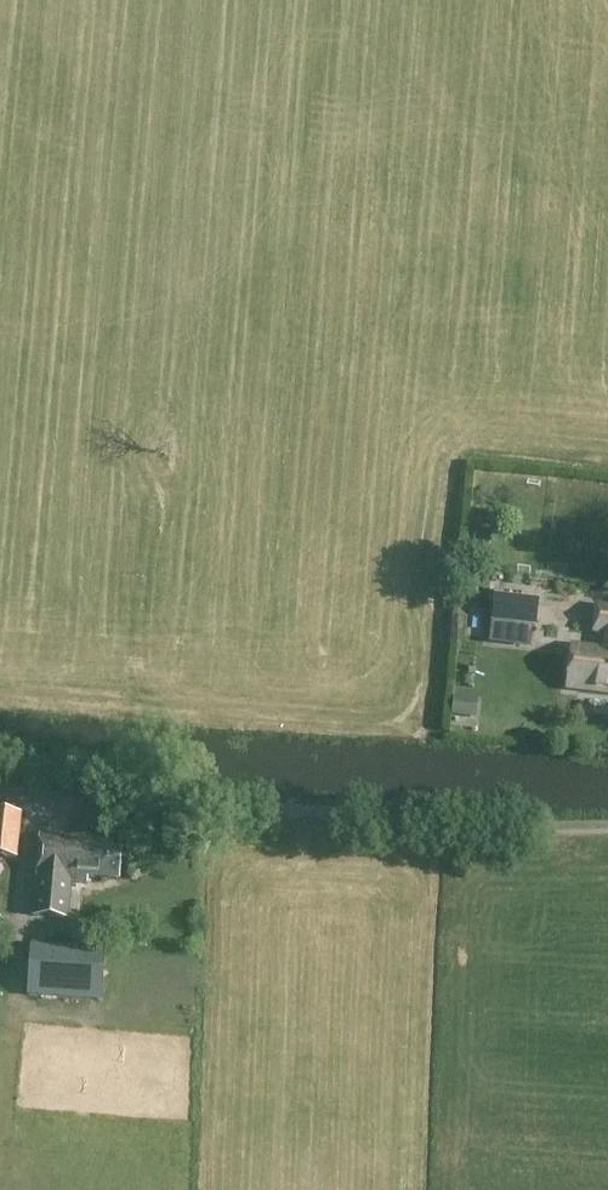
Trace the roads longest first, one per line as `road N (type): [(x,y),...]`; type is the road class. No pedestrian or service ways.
road 1 (track): [(607,828),(0,791)]

